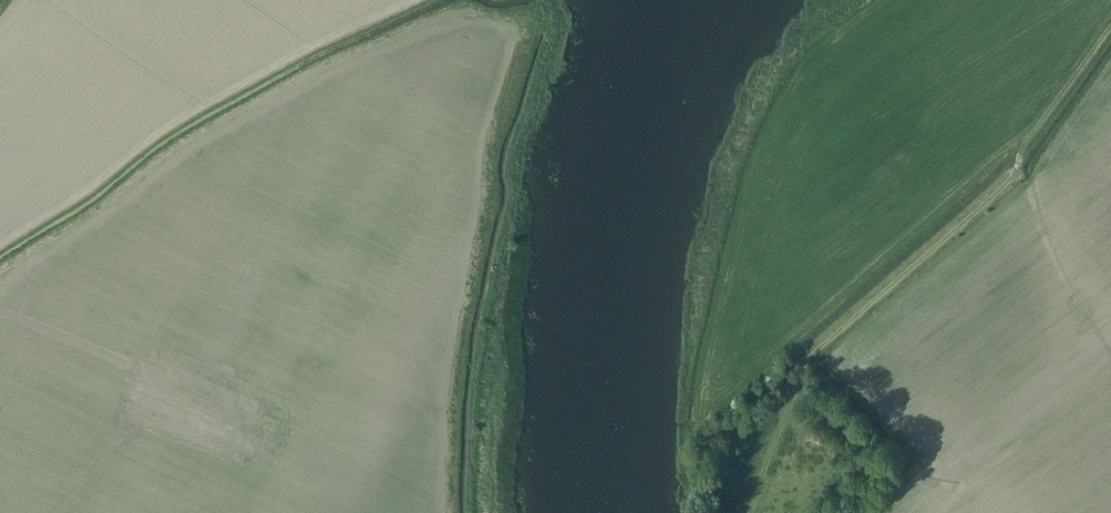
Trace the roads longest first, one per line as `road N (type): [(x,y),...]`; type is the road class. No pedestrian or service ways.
road 1 (track): [(1110,27),(1023,149),(1011,179),(813,353)]

